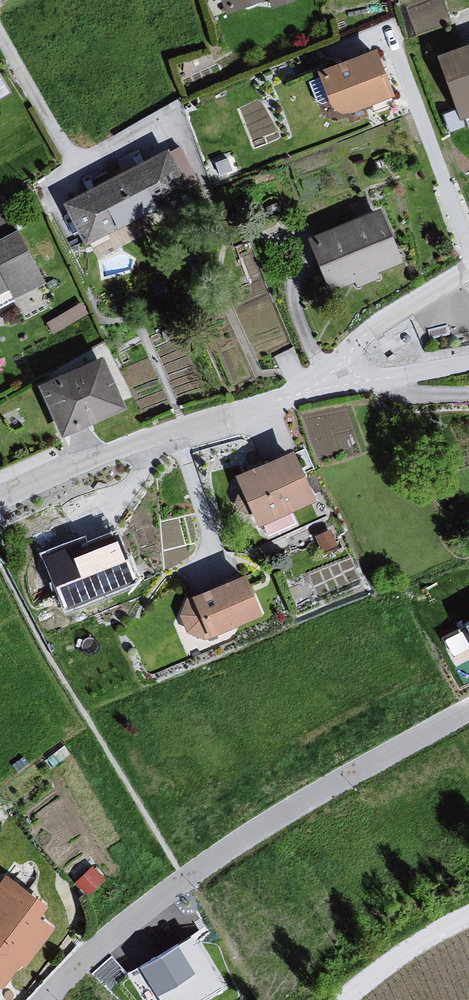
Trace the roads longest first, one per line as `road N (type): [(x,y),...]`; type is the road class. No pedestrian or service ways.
road 1 (residential): [(468,707),(190,870),(42,999)]
road 2 (residential): [(0,499),(349,373)]
road 3 (residential): [(468,271),(351,350),(349,373)]
road 4 (unclassified): [(468,918),(400,955),(344,999)]
road 5 (residential): [(349,373),(369,380),(468,366)]

